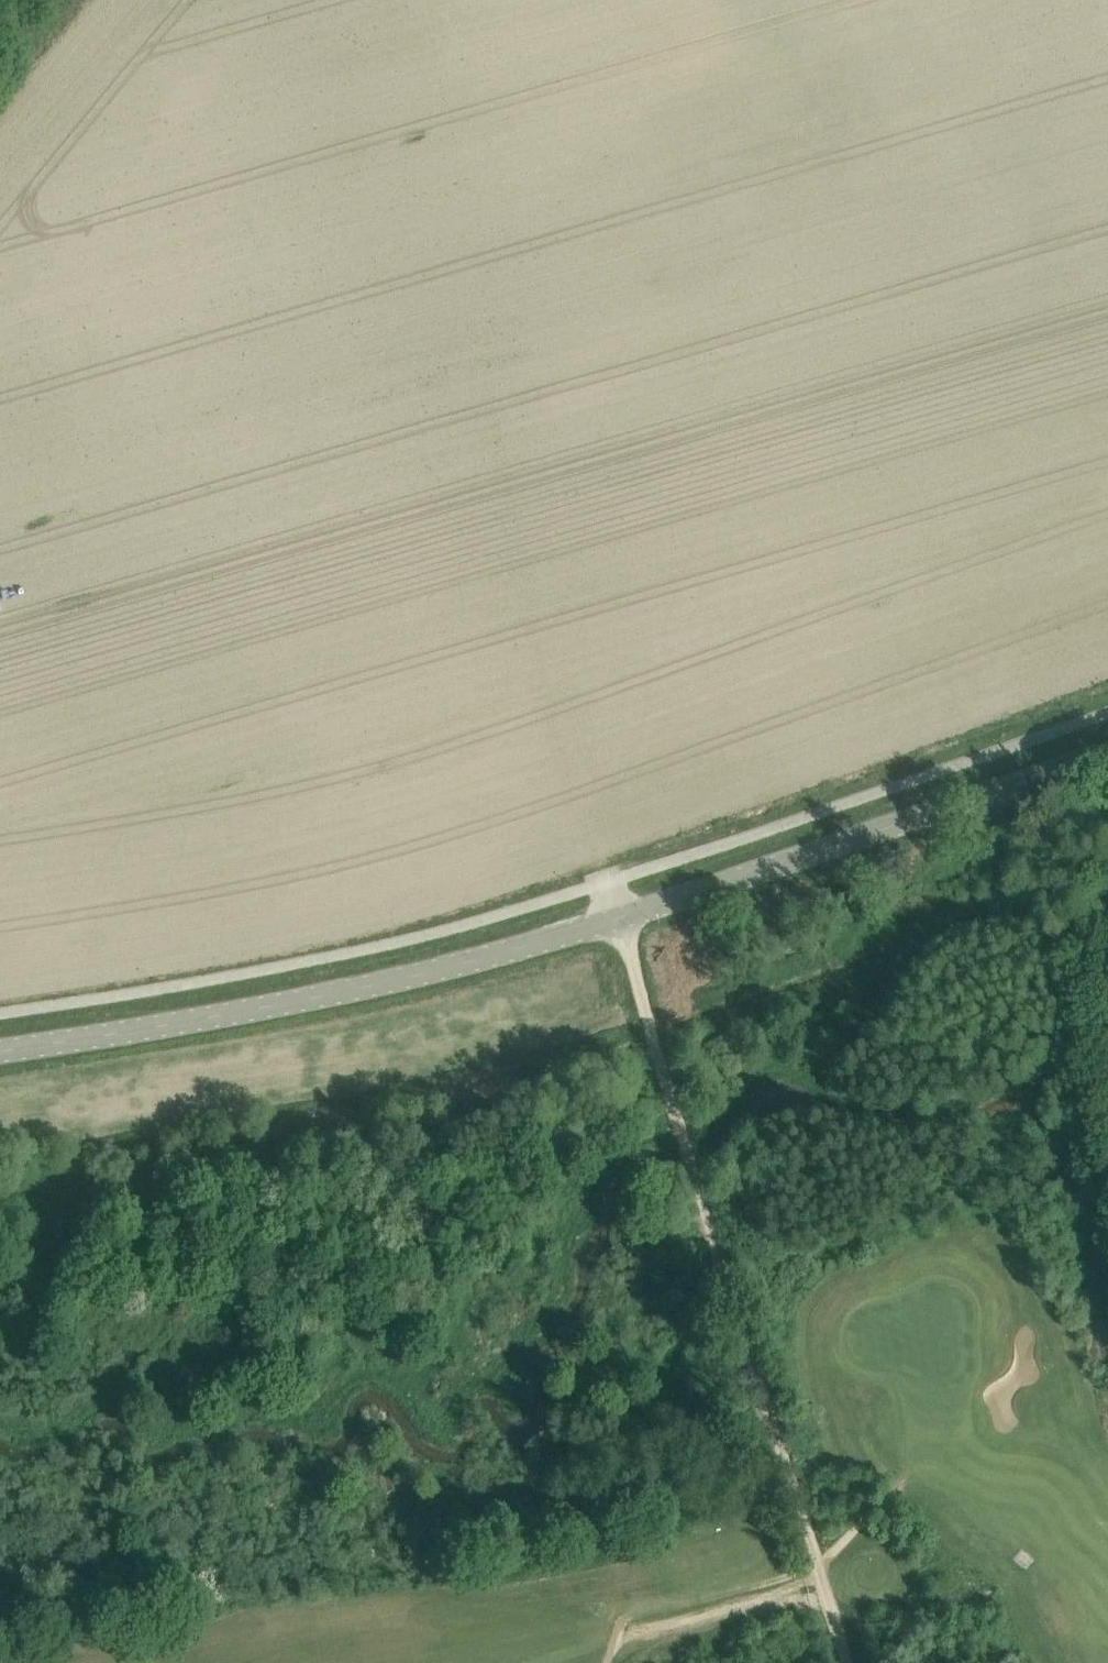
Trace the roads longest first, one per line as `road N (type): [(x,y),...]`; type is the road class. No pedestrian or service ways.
road 1 (tertiary): [(0,1050),(366,987),(541,944),(1107,758)]
road 2 (track): [(855,1662),(619,920)]

